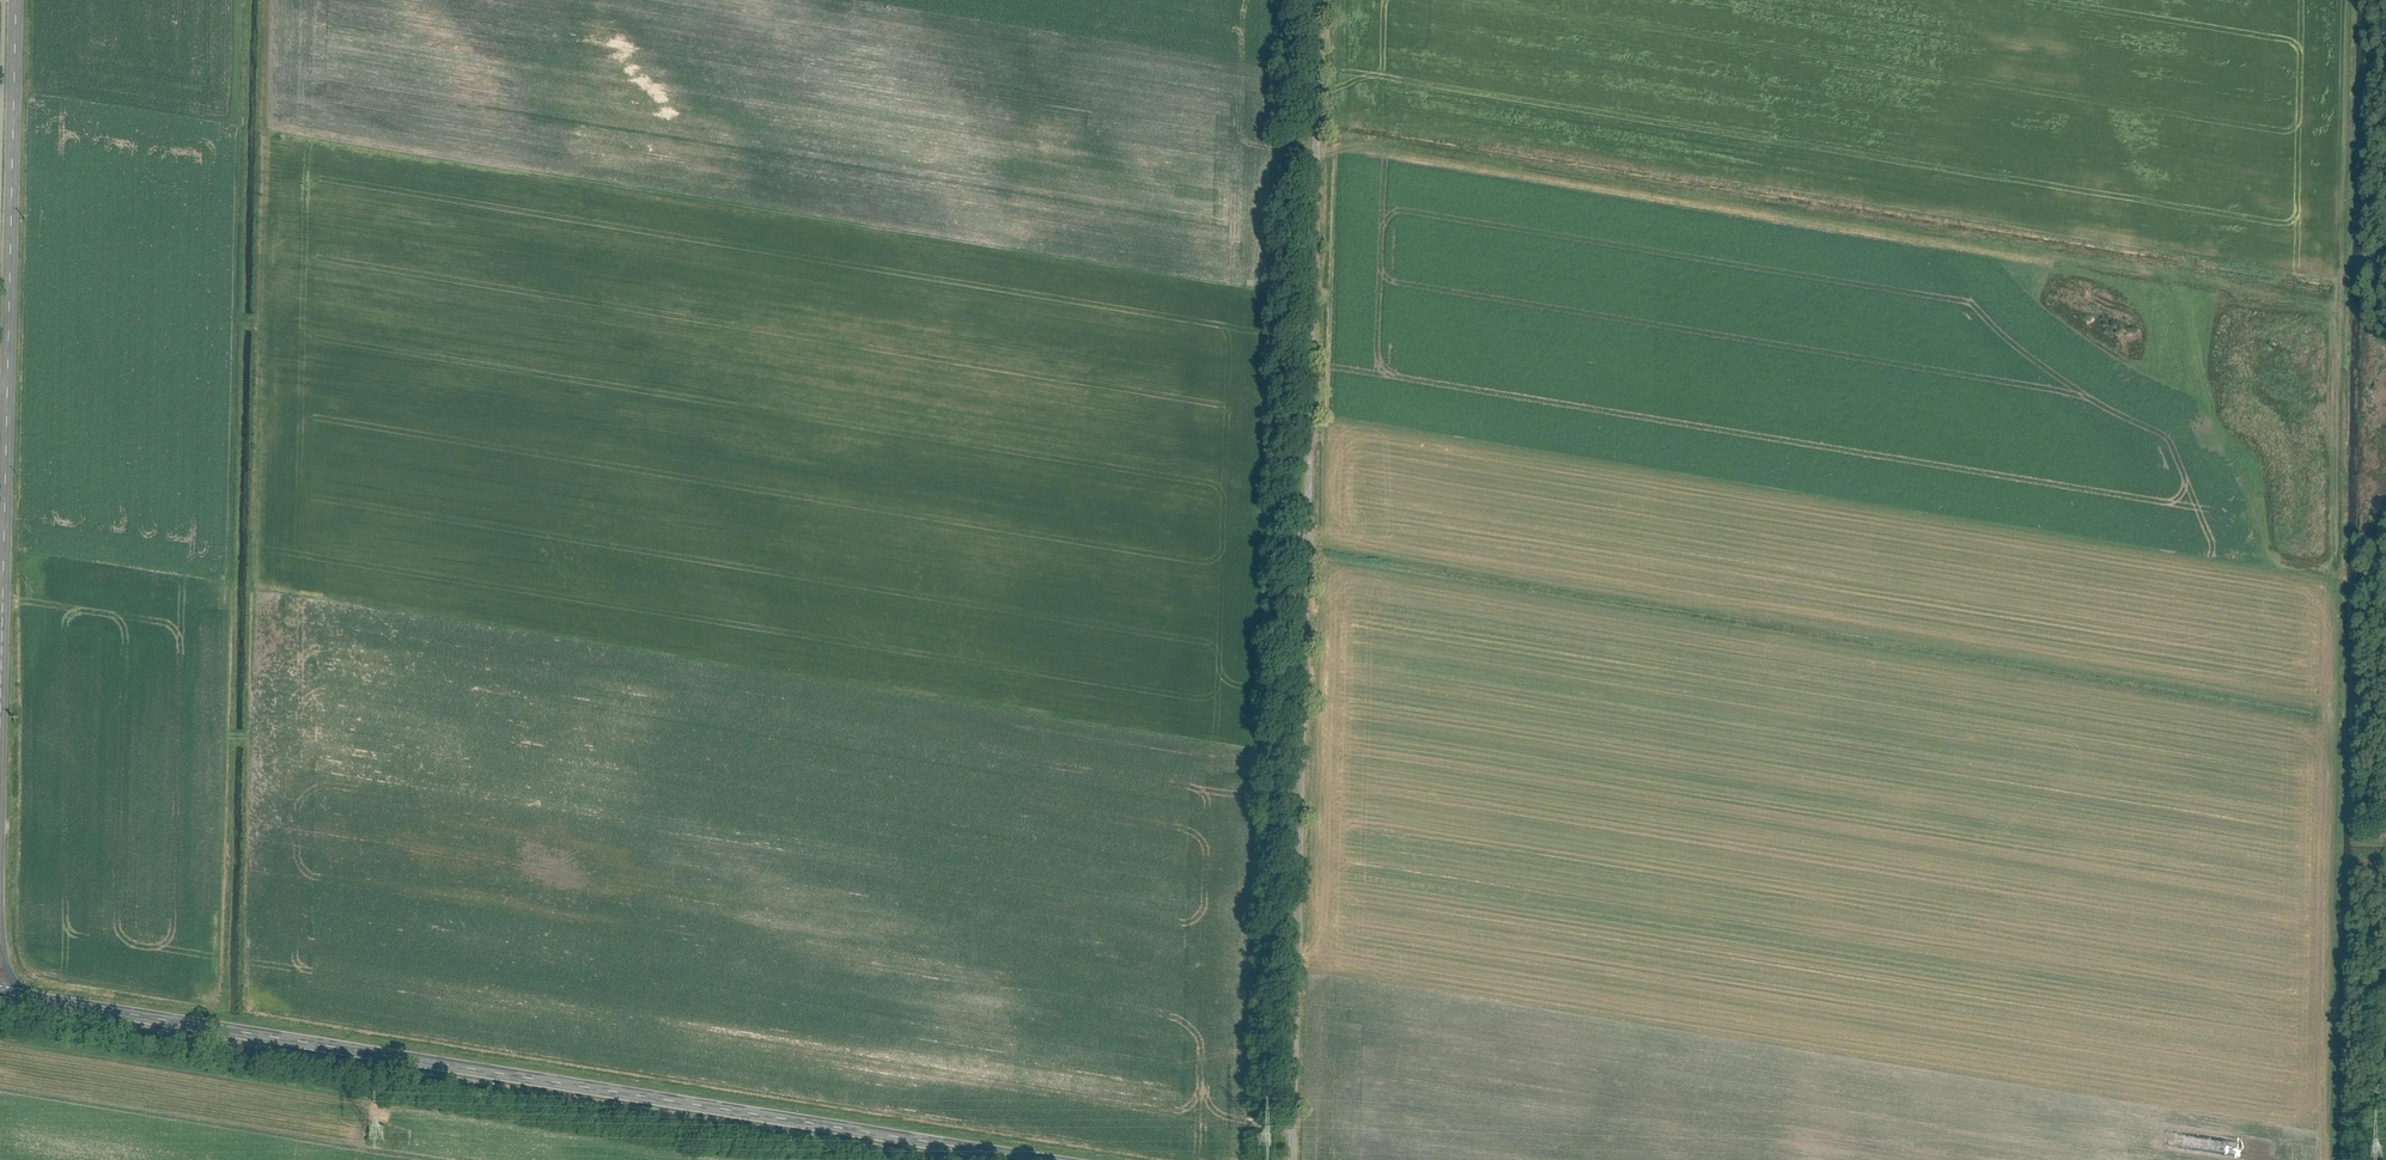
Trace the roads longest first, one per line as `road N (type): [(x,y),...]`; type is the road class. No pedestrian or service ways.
road 1 (unclassified): [(1322,0),(1291,1159)]
road 2 (tertiary): [(0,994),(1062,1159)]
road 3 (tertiary): [(16,0),(0,699)]

